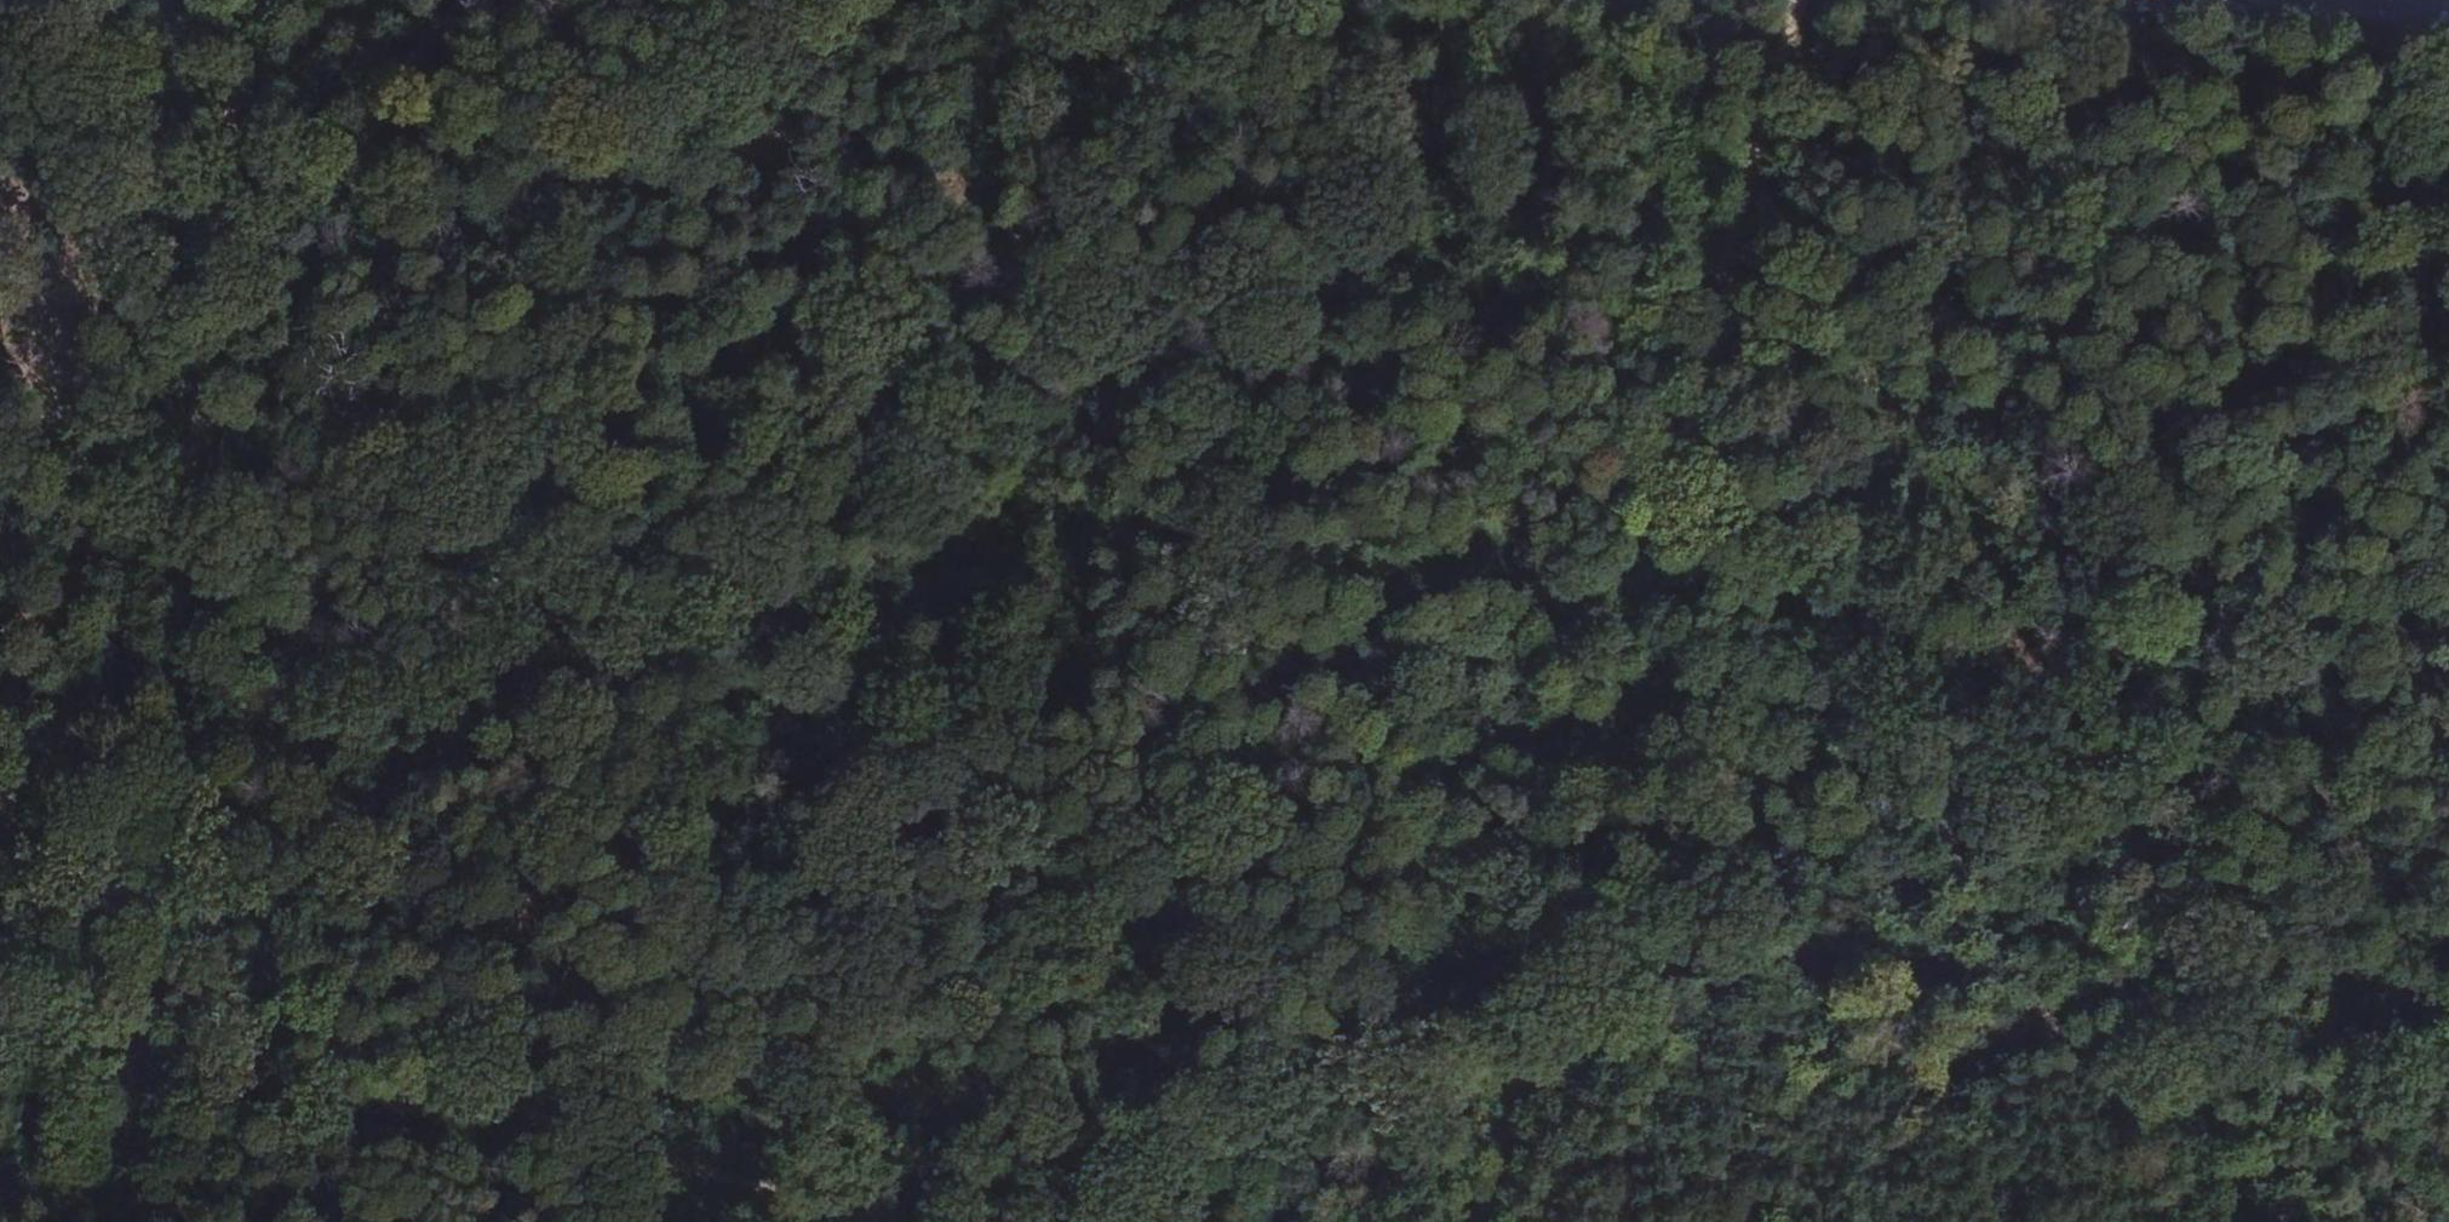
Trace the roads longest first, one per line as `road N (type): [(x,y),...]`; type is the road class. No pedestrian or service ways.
road 1 (track): [(1480,1221),(1796,0)]
road 2 (track): [(112,1221),(244,0)]
road 3 (track): [(929,1221),(0,1025)]
road 4 (residential): [(2448,17),(2319,0)]

